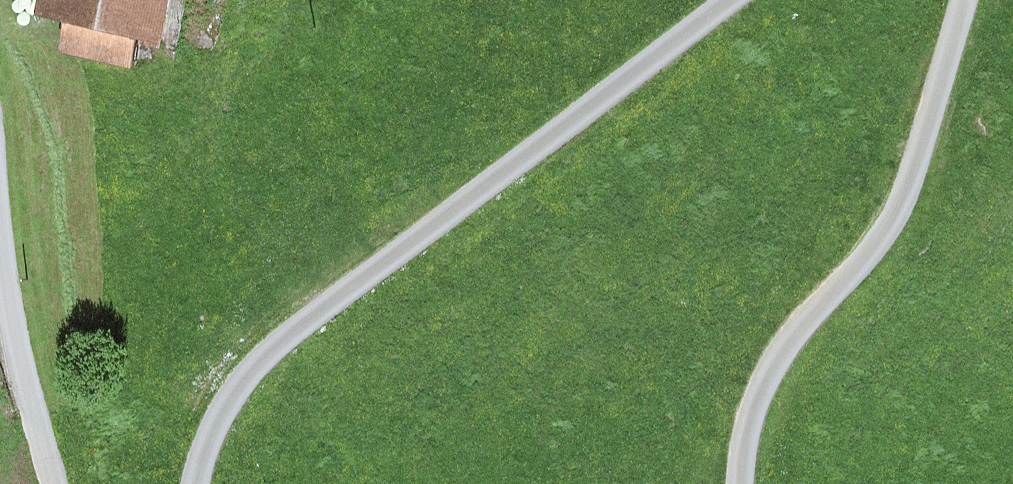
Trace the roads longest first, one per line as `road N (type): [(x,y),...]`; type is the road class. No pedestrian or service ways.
road 1 (unclassified): [(737,0),(265,354),(228,401),(198,483)]
road 2 (track): [(748,483),(777,370),(881,249),(917,189),(970,0)]
road 3 (unclassified): [(58,483),(8,298),(0,214)]

